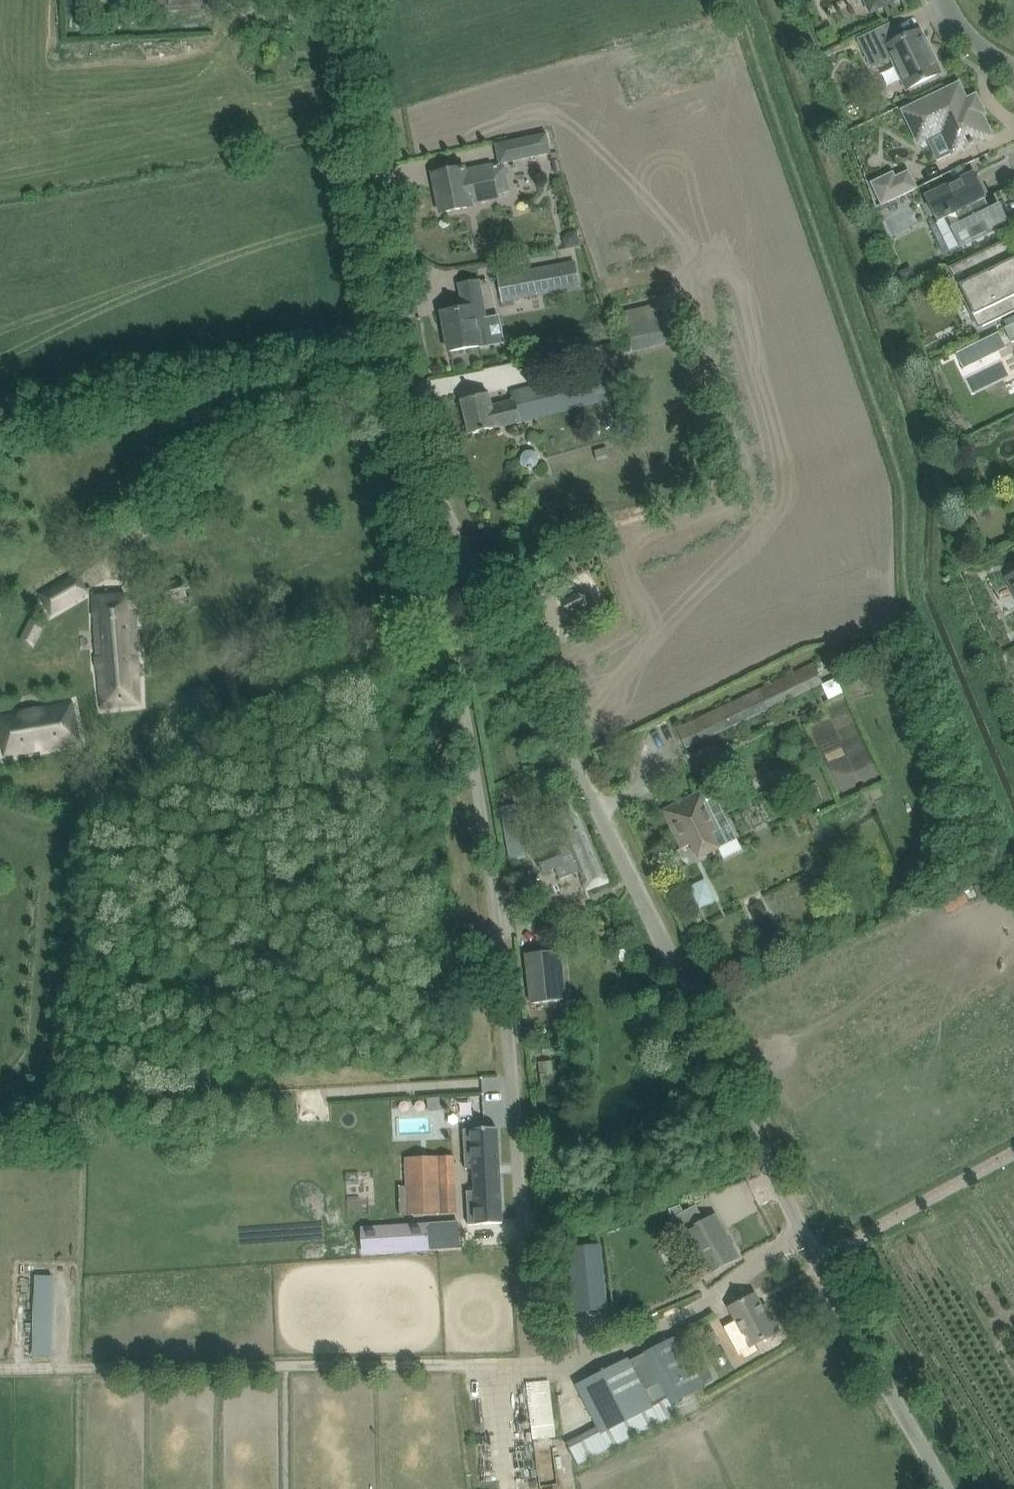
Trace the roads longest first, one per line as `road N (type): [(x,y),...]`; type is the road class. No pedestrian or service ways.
road 1 (unclassified): [(953,1488),(817,1259),(450,532)]
road 2 (unclassified): [(527,1236),(443,578),(450,532)]
road 3 (unclassified): [(450,532),(332,0)]

